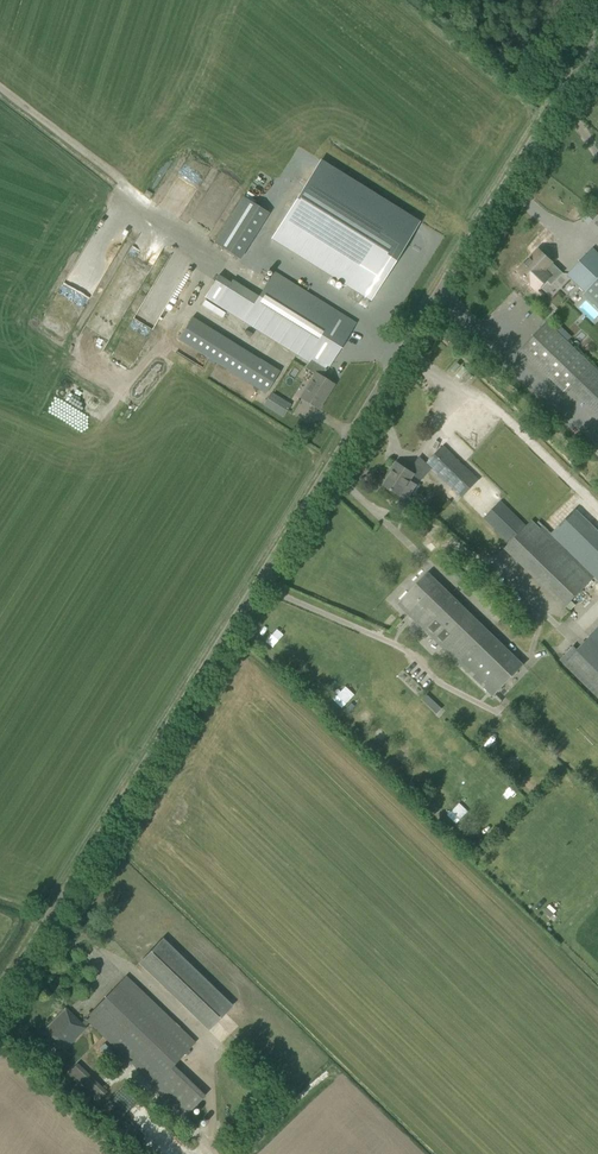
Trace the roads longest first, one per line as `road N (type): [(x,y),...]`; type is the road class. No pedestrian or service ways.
road 1 (unclassified): [(0,993),(597,30)]

